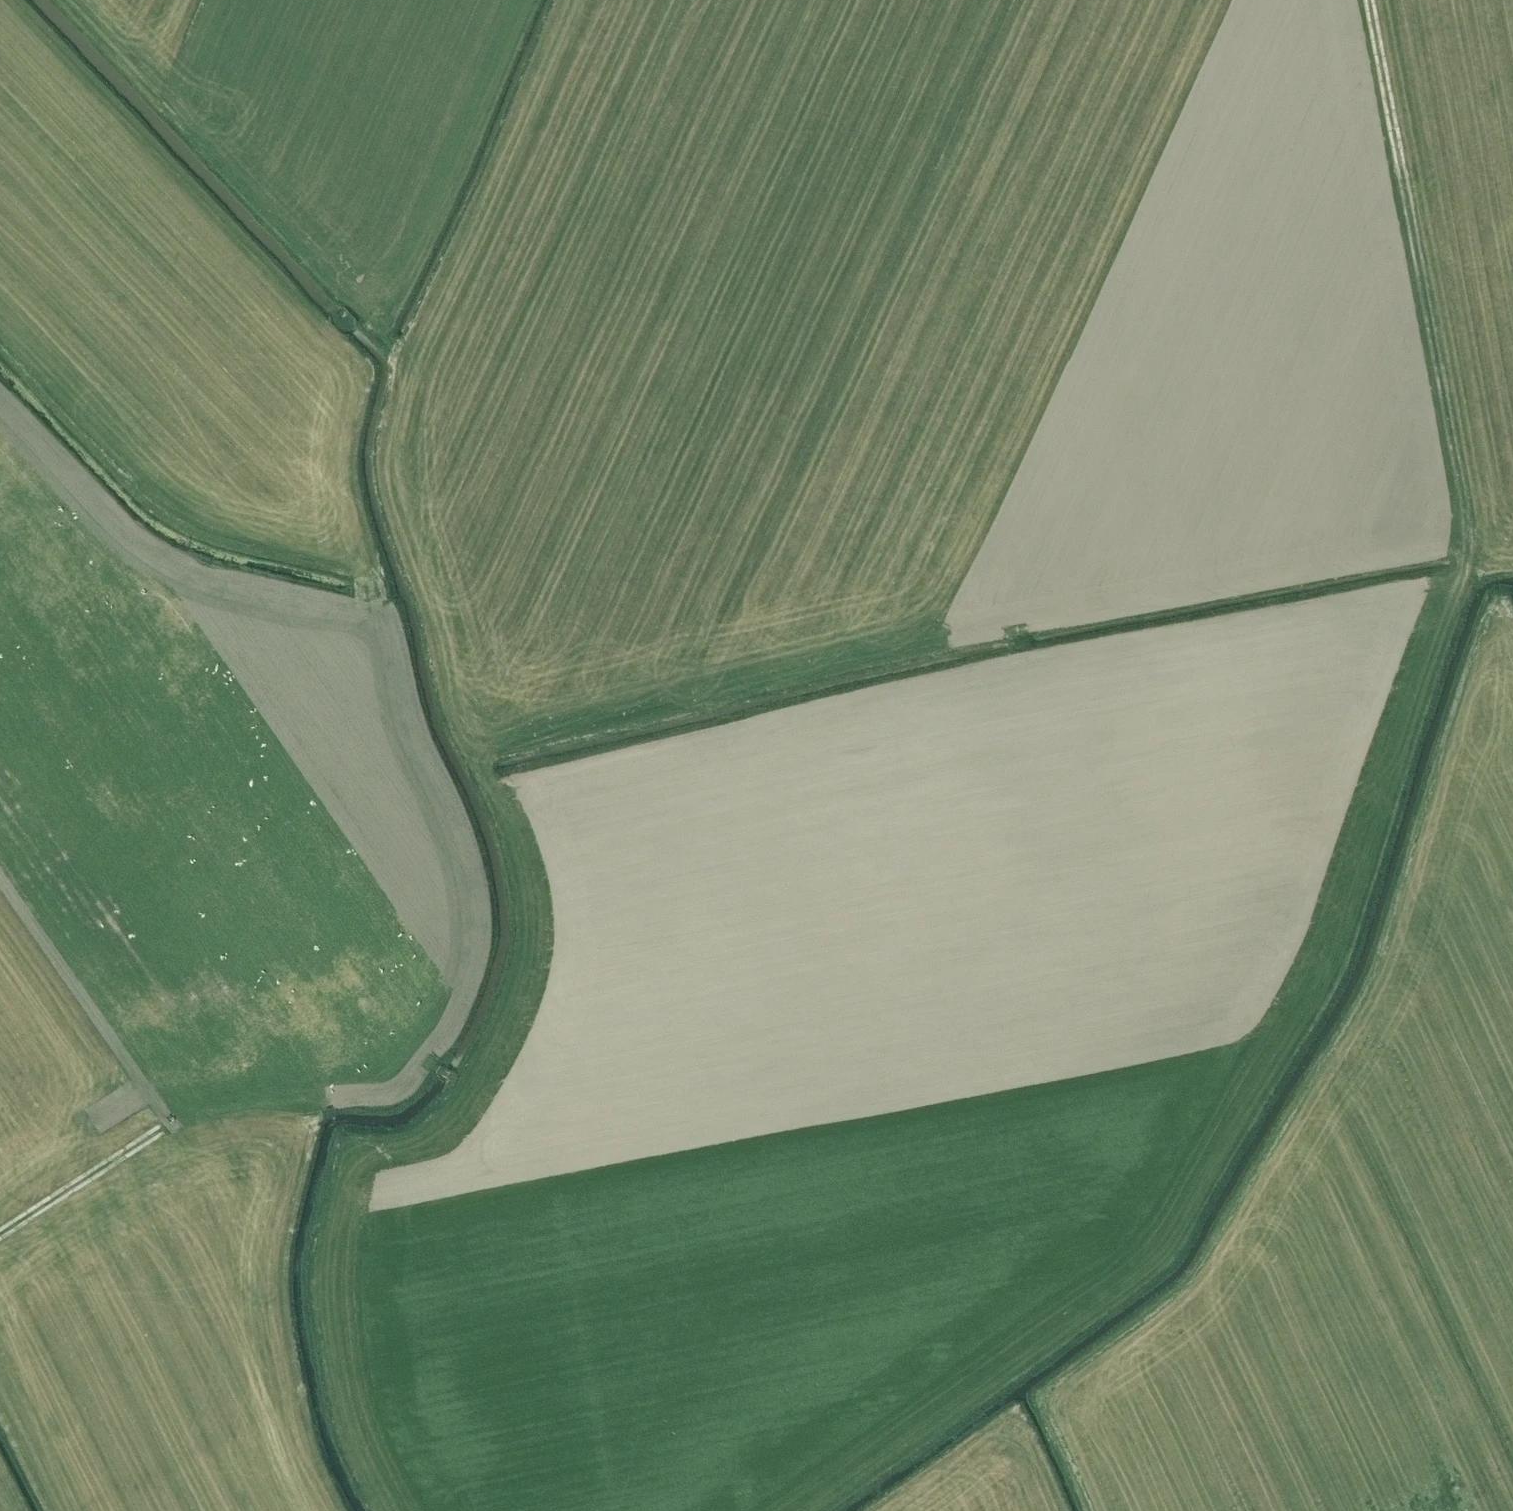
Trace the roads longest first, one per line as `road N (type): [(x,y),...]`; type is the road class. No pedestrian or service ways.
road 1 (track): [(0,1236),(193,1111),(392,1066),(444,999),(456,903),(440,812),(375,635),(363,569)]
road 2 (track): [(1369,0),(1470,552)]

